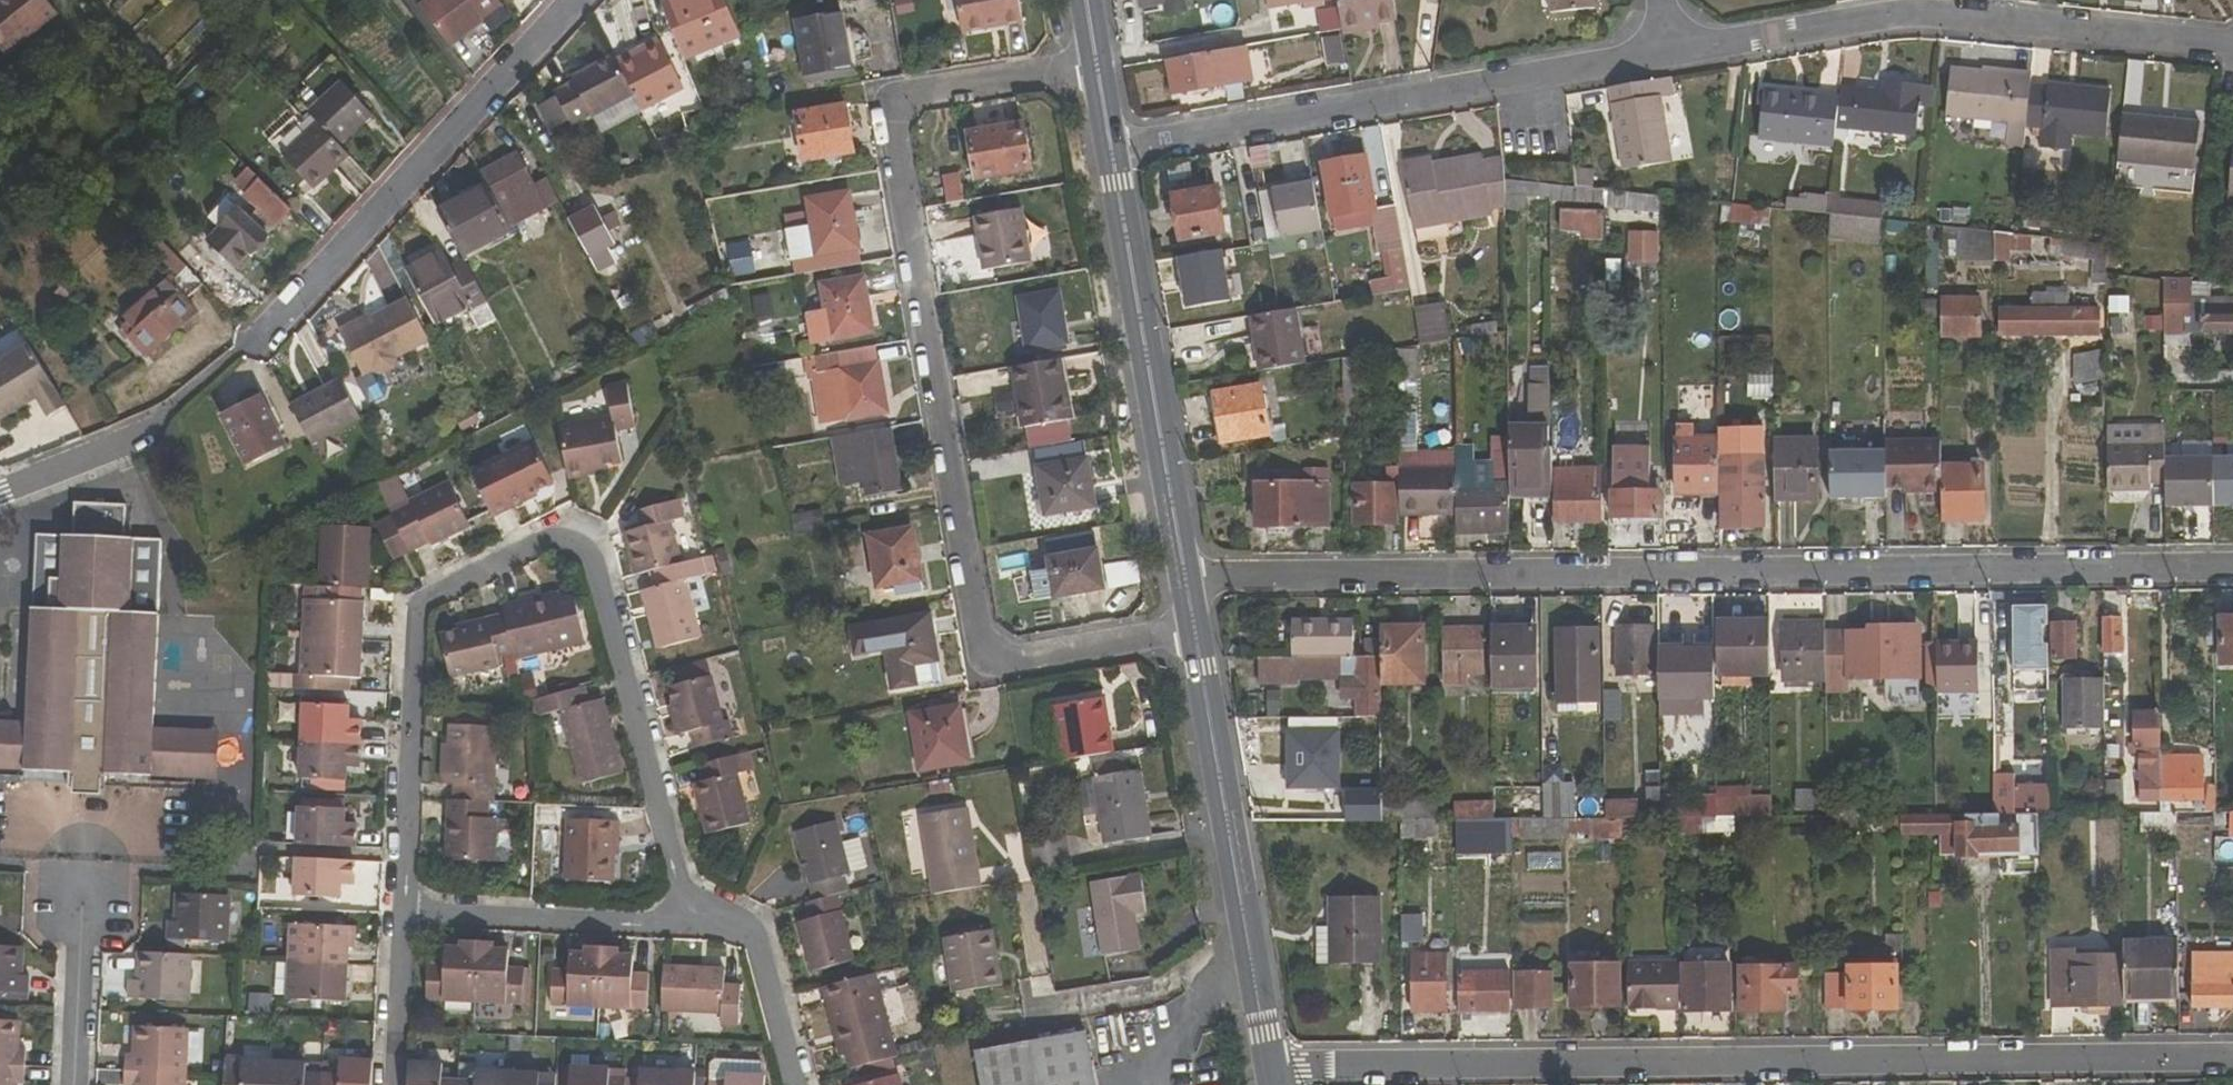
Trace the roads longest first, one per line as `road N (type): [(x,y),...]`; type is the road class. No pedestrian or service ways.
road 1 (residential): [(2232,570),(1188,579)]
road 2 (residential): [(1099,60),(915,94),(896,106),(893,126),(979,621),(992,652),(1019,660),(1197,632)]
road 3 (residential): [(1272,1067),(2232,1058)]
road 4 (residential): [(684,917),(591,555),(542,548),(418,612),(403,917)]
road 5 (residential): [(0,489),(169,421),(273,333),(580,0)]
road 6 (residential): [(2232,43),(1913,17),(1670,54)]
road 7 (residential): [(1670,54),(1114,150)]
road 8 (tertiary): [(1272,1067),(1197,632)]
road 9 (tertiary): [(1188,579),(1114,150)]
road 10 (residential): [(684,917),(646,927),(403,917)]
road 11 (residential): [(780,1084),(740,936),(684,917)]
road 12 (residential): [(74,1084),(82,876)]
road 13 (residential): [(403,917),(393,1084)]

